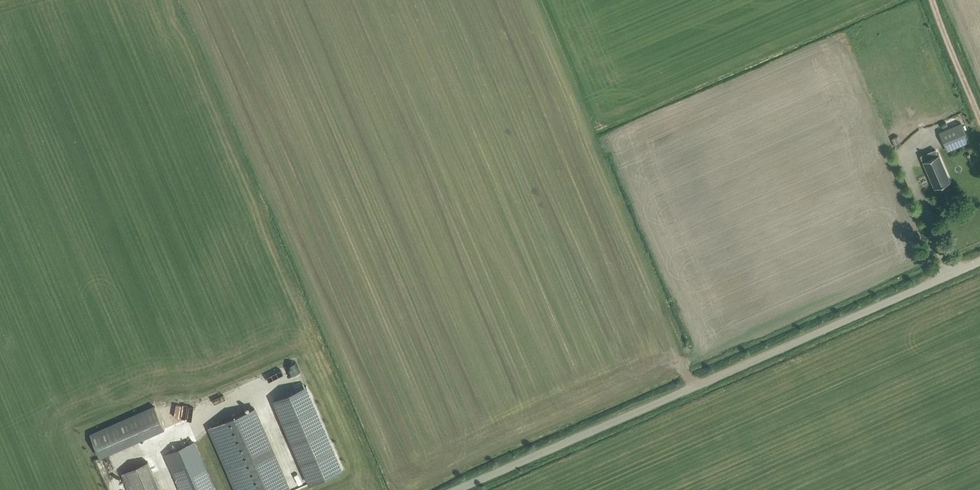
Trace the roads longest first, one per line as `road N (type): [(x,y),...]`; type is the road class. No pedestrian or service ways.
road 1 (unclassified): [(453,489),(979,263)]

